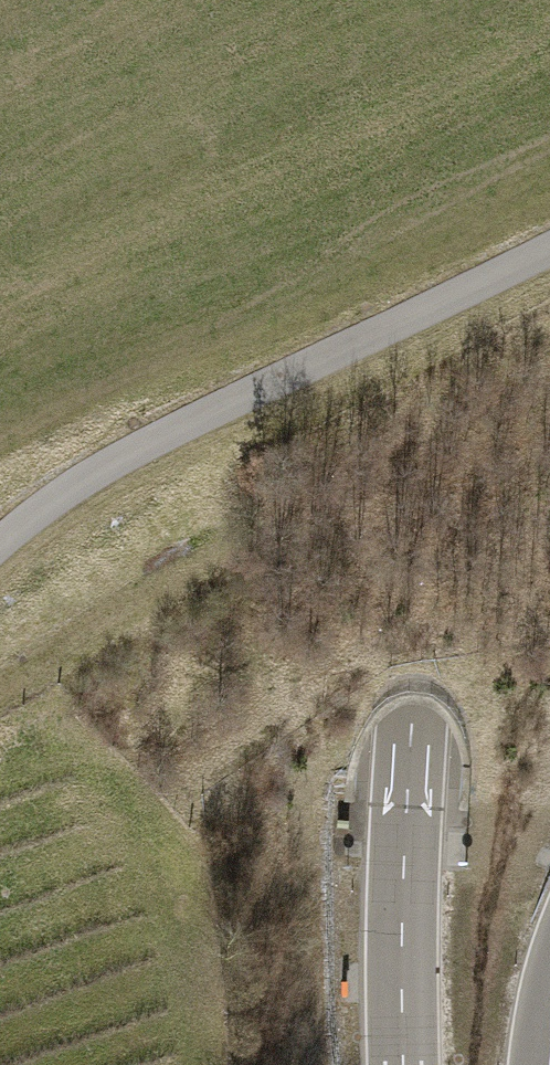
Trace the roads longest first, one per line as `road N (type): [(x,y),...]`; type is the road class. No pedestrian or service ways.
road 1 (motorway): [(453,0),(447,353),(400,865),(399,1064)]
road 2 (track): [(0,549),(102,460),(549,239)]

